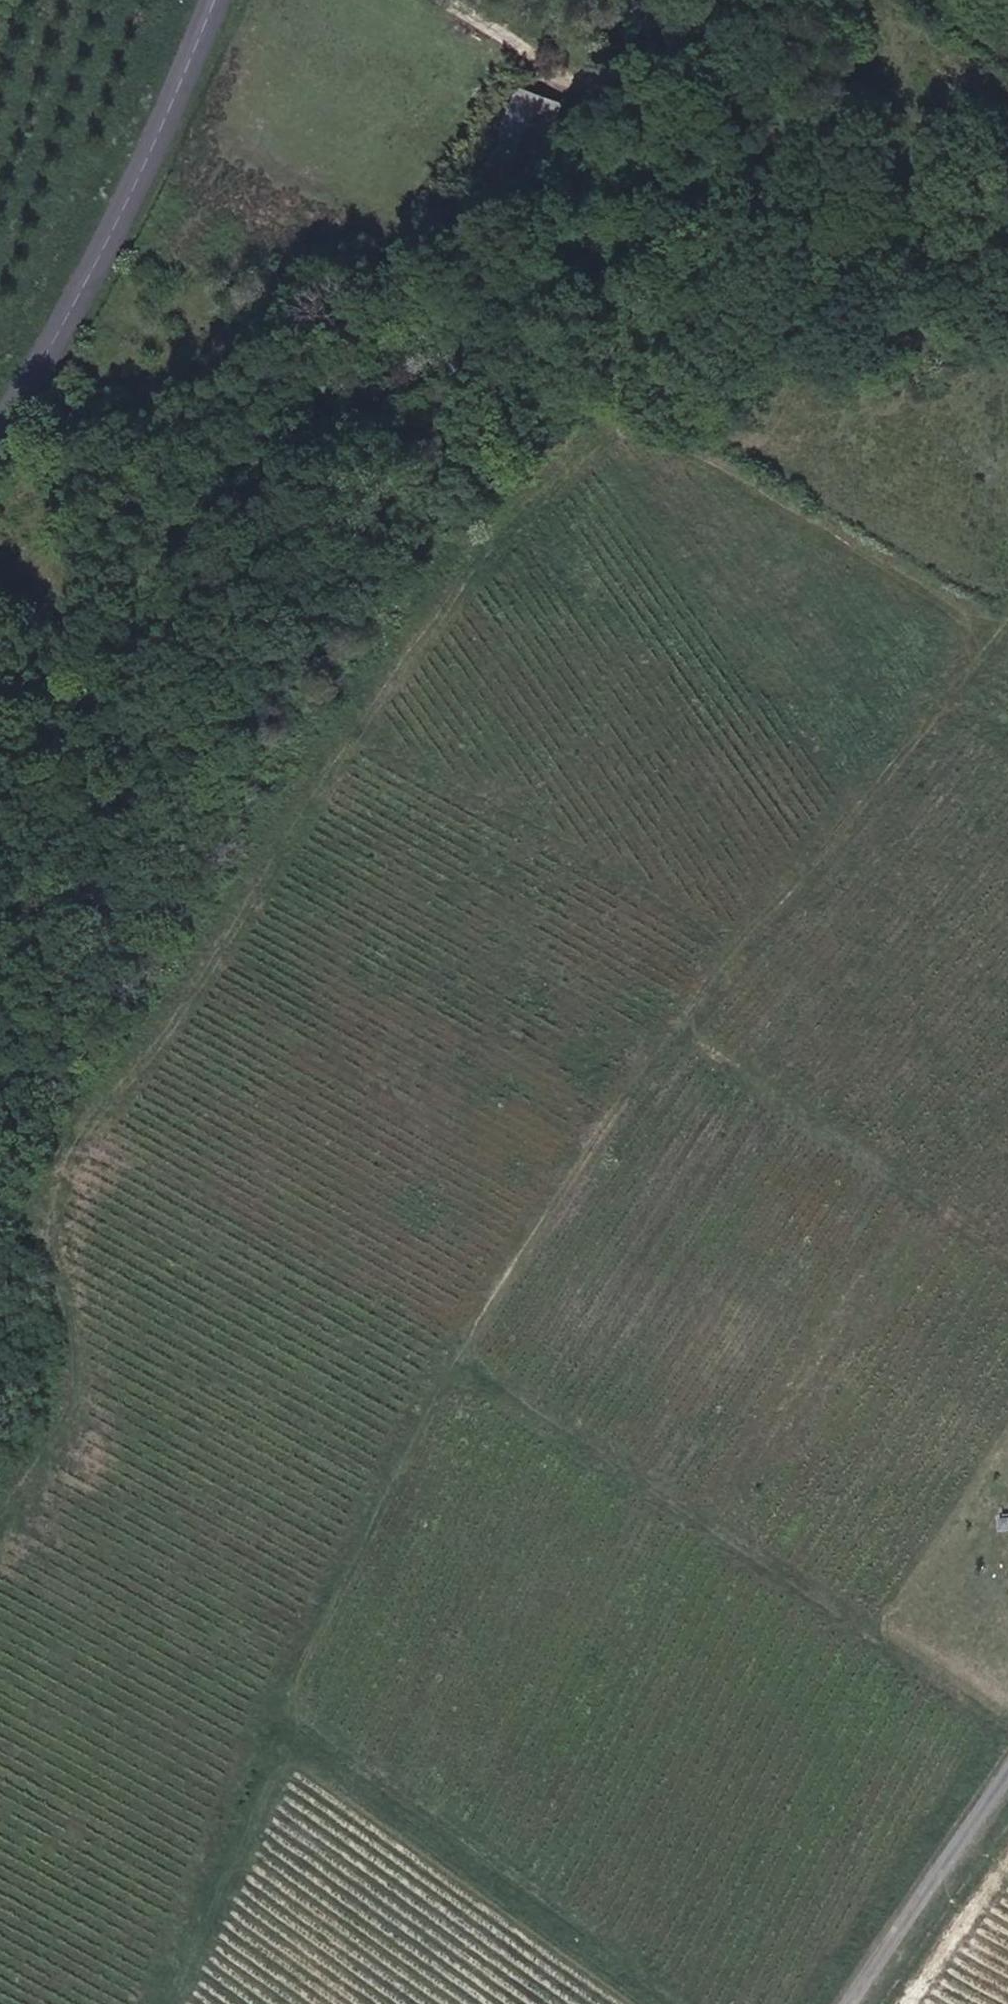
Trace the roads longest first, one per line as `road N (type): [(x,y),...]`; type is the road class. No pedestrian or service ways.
road 1 (secondary): [(0,405),(127,216),(215,0)]
road 2 (unclassified): [(853,2003),(1007,1778)]

